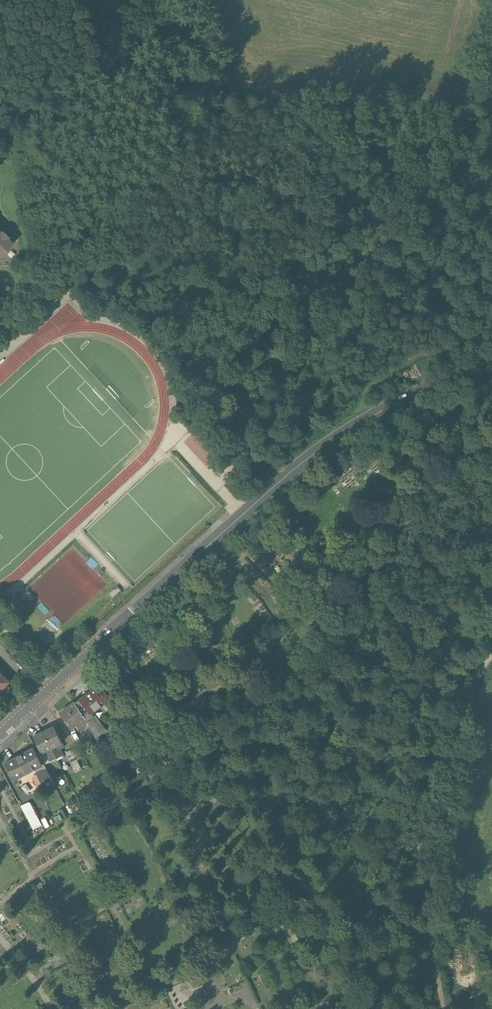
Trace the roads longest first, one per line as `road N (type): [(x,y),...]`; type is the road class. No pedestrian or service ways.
road 1 (tertiary): [(0,736),(330,443),(491,361)]
road 2 (track): [(414,154),(288,415),(275,487)]
road 3 (track): [(414,154),(332,111),(247,101),(225,80),(193,15),(162,0)]
road 4 (track): [(442,1008),(425,881),(438,769)]
road 5 (track): [(491,46),(473,94),(414,154)]
road 6 (track): [(438,769),(491,661)]

